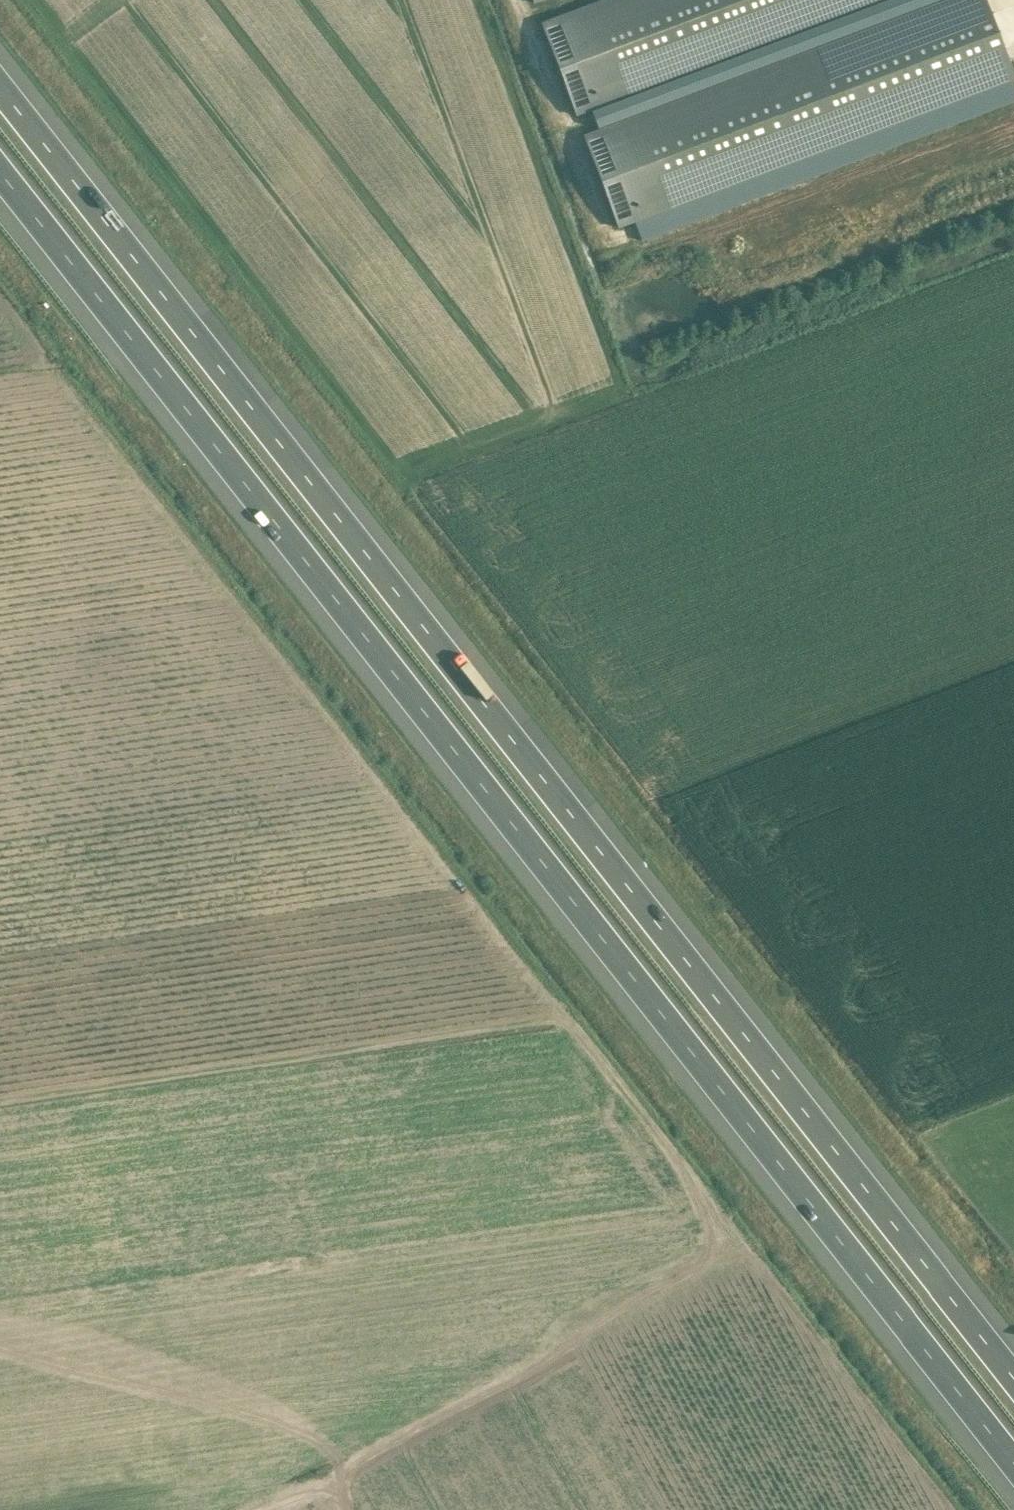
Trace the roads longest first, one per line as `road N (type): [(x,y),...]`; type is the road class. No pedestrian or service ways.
road 1 (motorway): [(0,173),(1013,1466)]
road 2 (motorway): [(1013,1379),(0,87)]

